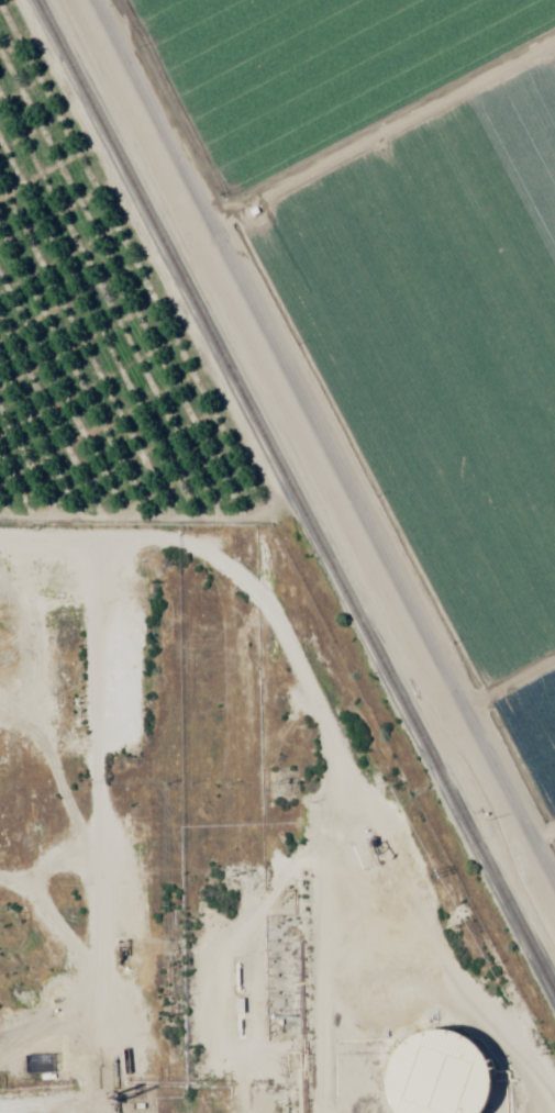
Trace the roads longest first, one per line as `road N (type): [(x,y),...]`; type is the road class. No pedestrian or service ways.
road 1 (tertiary): [(107,0),(554,871)]
road 2 (track): [(318,1112),(315,932),(292,834),(142,550),(0,542)]
road 3 (track): [(79,544),(90,1112)]
road 4 (track): [(441,1112),(367,984),(315,932)]

